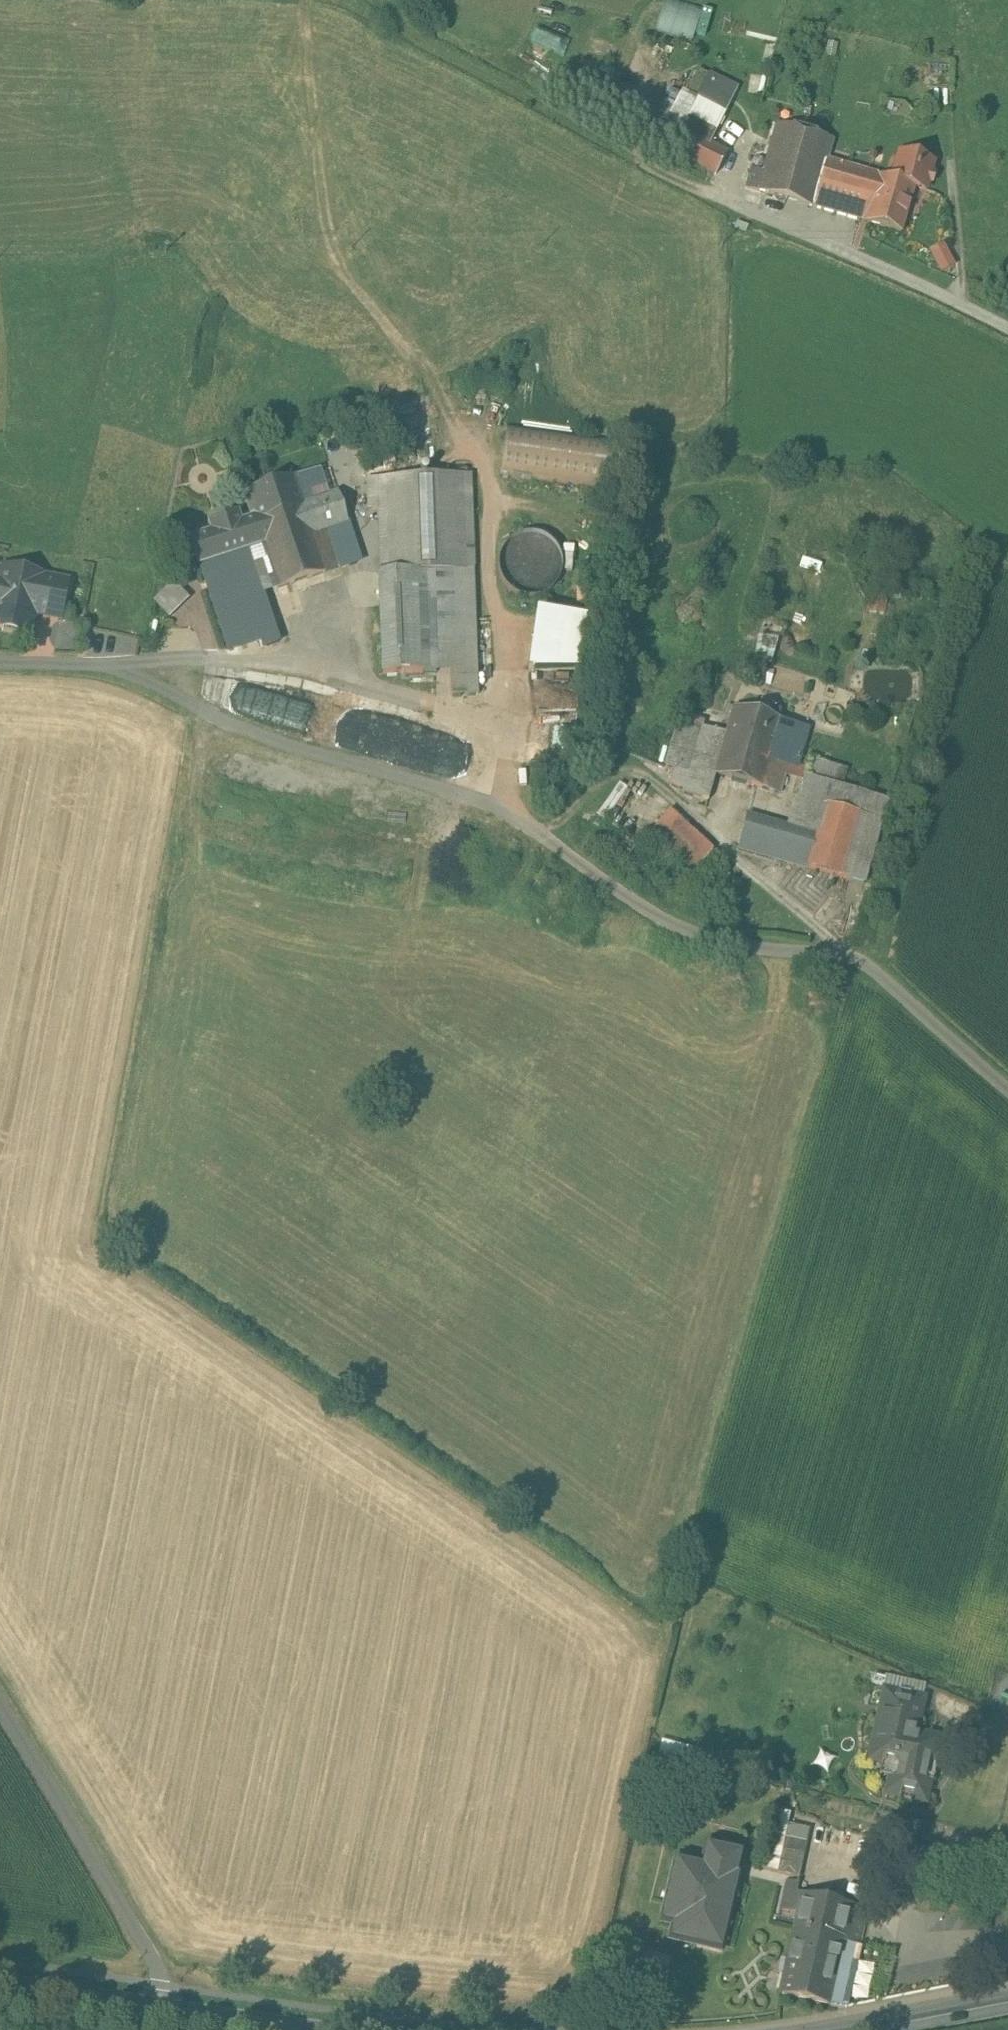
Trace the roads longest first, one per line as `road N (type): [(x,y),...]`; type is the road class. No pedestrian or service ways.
road 1 (unclassified): [(0,662),(139,674),(279,741),(482,799),(638,903),(716,941),(835,952),(867,964),(1007,1087)]
road 2 (track): [(368,0),(415,38),(728,199)]
road 3 (unclassified): [(0,1697),(165,1986),(161,2011)]
road 4 (unclassified): [(728,199),(1007,328)]
road 5 (secondary): [(161,2011),(0,1988)]
road 6 (secondary): [(316,2029),(161,2011)]
road 7 (secondary): [(1007,2004),(873,2029)]

